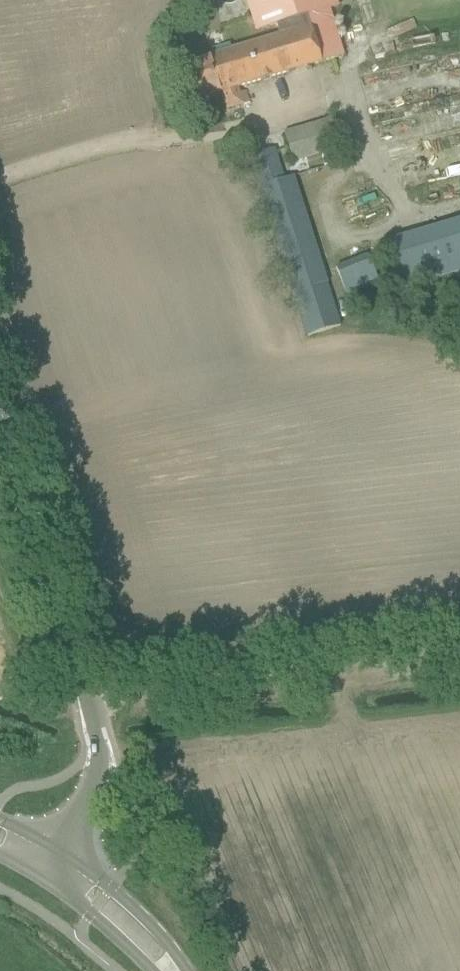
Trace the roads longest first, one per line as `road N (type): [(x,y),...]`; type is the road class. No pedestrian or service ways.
road 1 (unclassified): [(60,853),(93,788),(101,749),(0,415)]
road 2 (track): [(88,701),(459,660)]
road 3 (secondary): [(184,970),(134,908),(60,853)]
road 4 (secondary): [(45,881),(155,970)]

